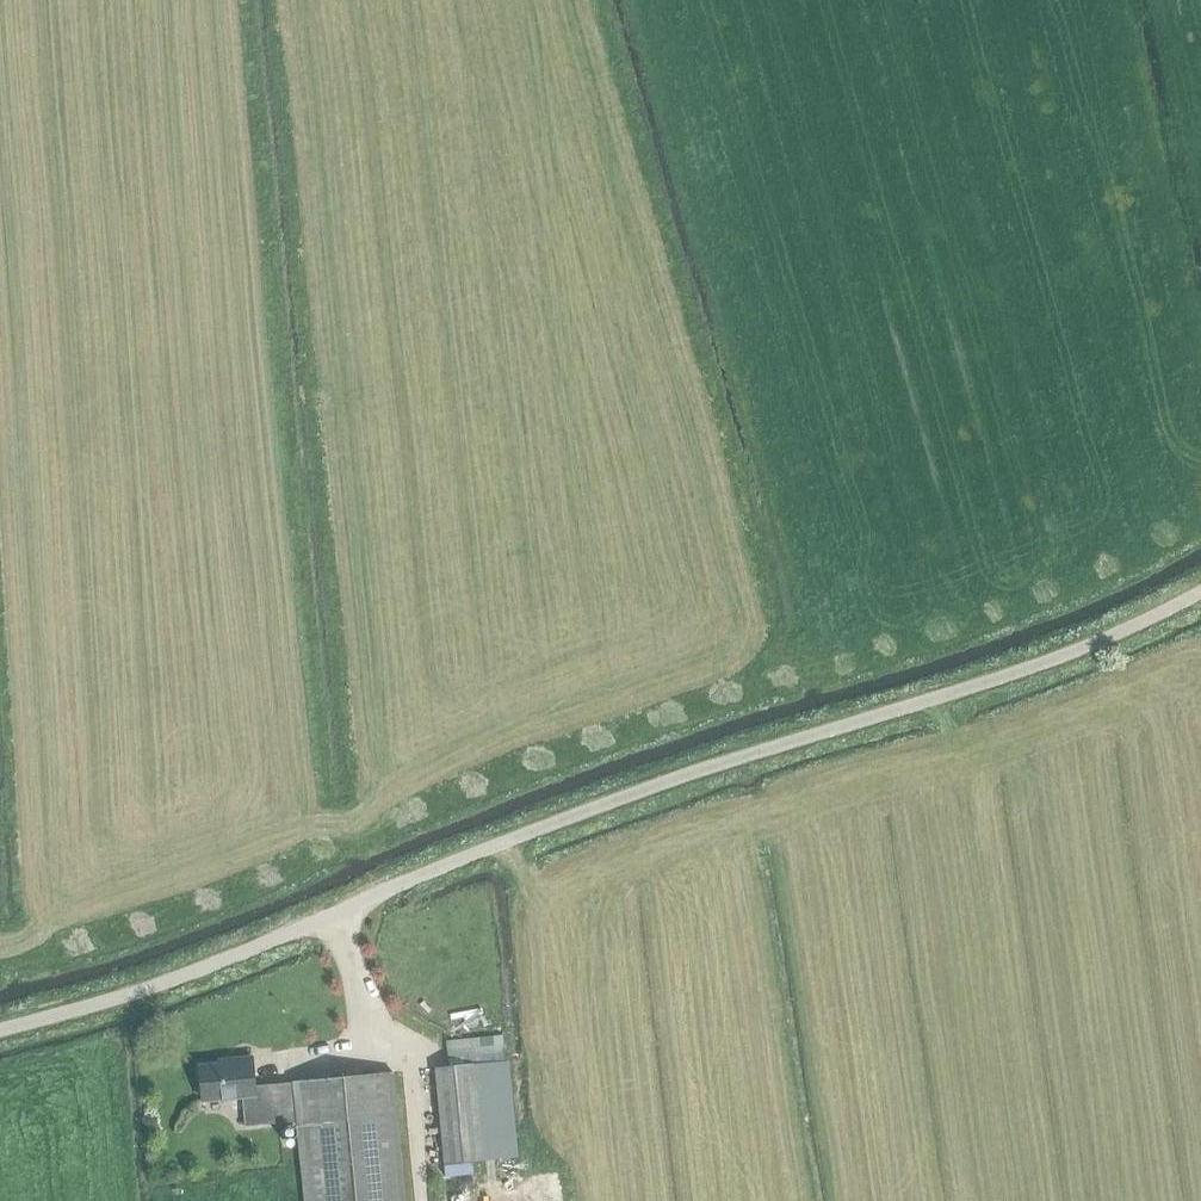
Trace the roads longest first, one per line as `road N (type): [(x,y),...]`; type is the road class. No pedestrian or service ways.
road 1 (unclassified): [(0,1030),(198,970),(477,852),(699,770),(1071,652),(1200,591)]

